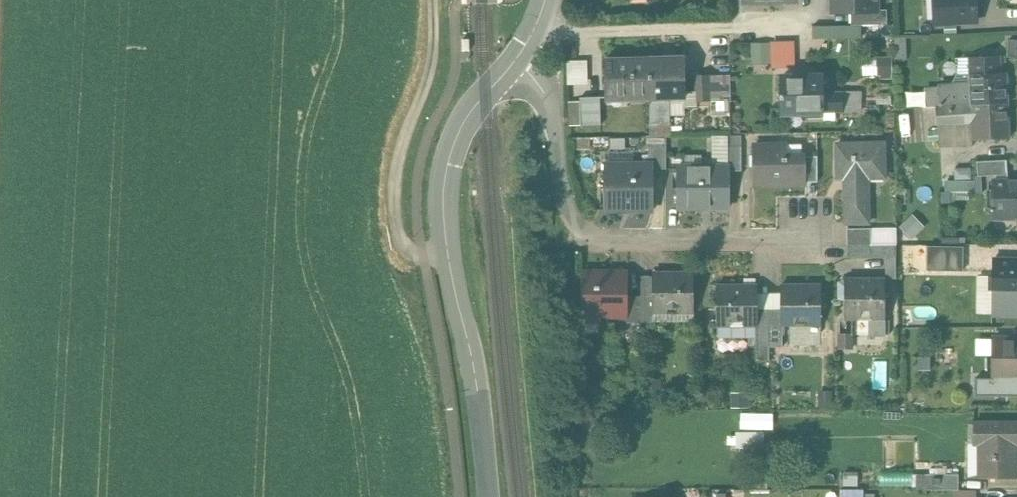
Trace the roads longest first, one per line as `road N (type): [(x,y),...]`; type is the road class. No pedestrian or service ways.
road 1 (residential): [(490,496),(476,361),(449,258),(444,195),(470,113),(524,48)]
road 2 (residential): [(524,48),(559,100),(567,176),(585,222),(633,237),(820,235)]
road 3 (track): [(434,0),(435,66),(394,191),(410,253),(449,258)]
road 4 (residential): [(538,17),(577,28),(800,23)]

